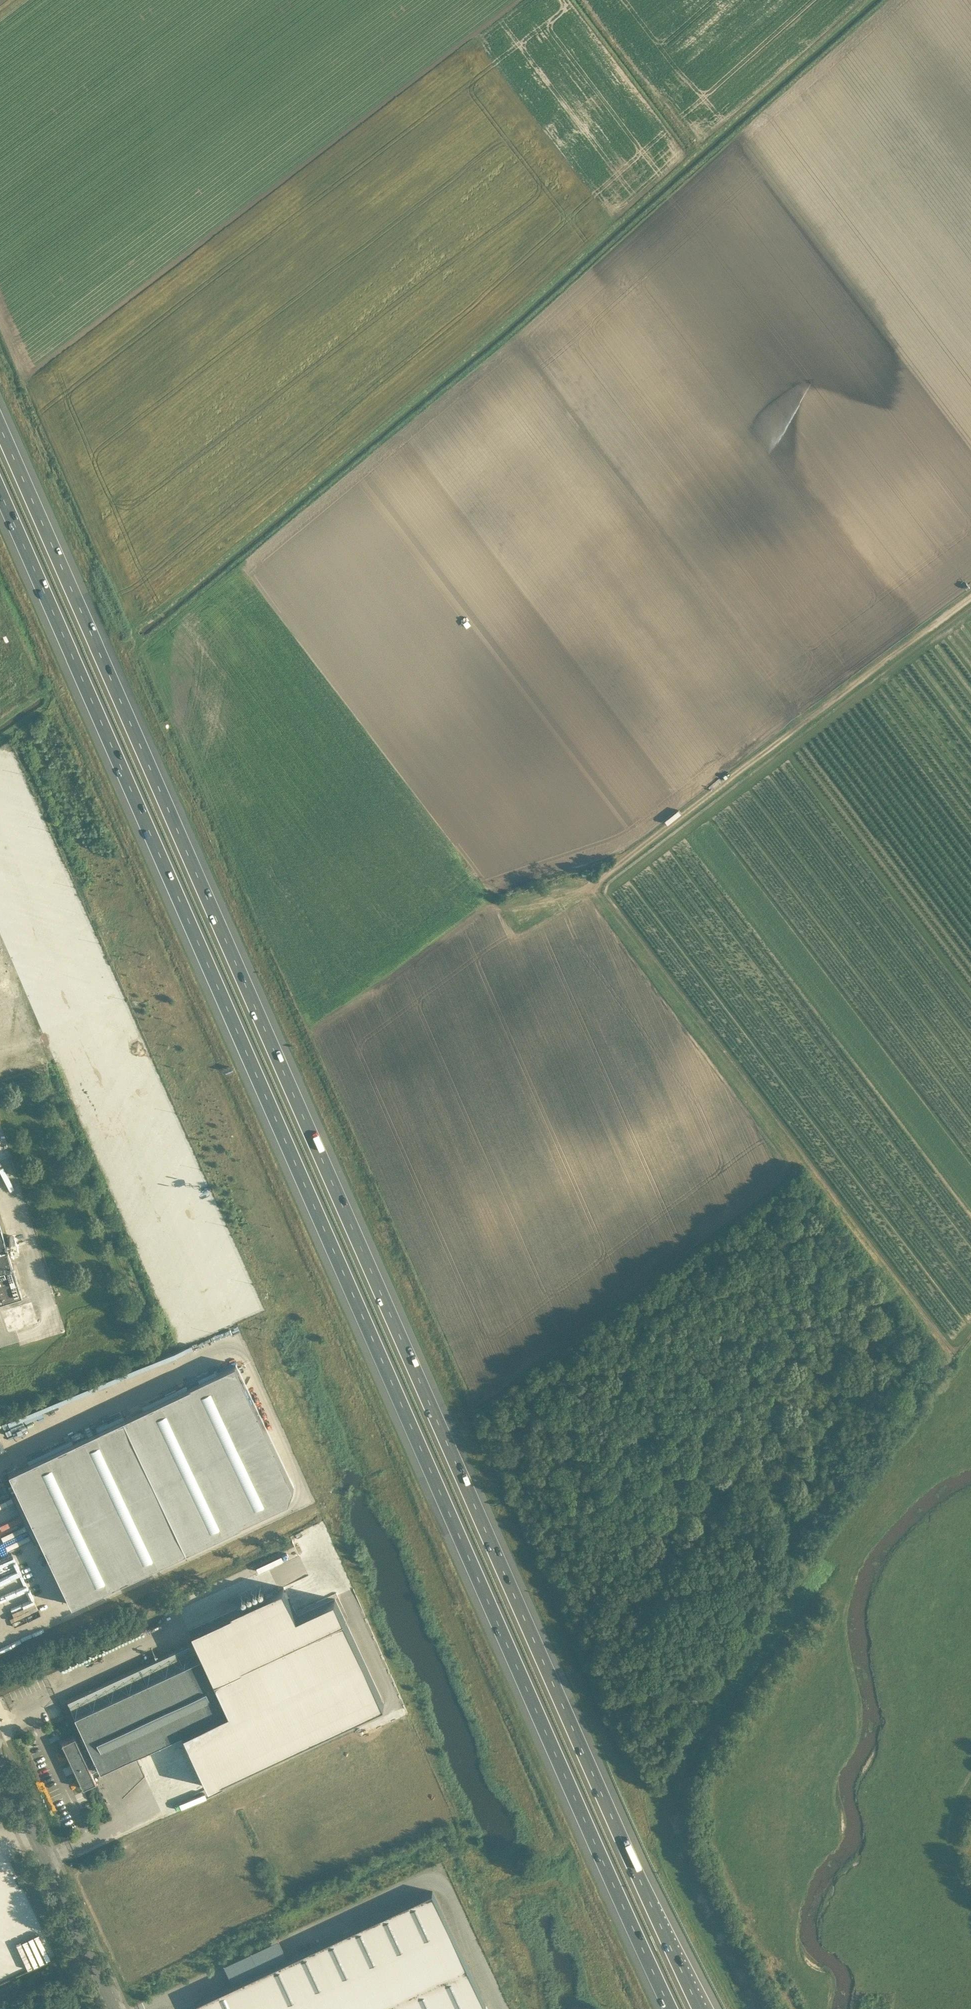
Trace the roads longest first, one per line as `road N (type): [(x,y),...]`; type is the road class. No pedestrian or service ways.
road 1 (motorway): [(700,2008),(0,425)]
road 2 (motorway): [(0,490),(670,2008)]
road 3 (track): [(970,597),(580,891),(503,915)]
road 4 (tertiary): [(119,2008),(0,1748)]

